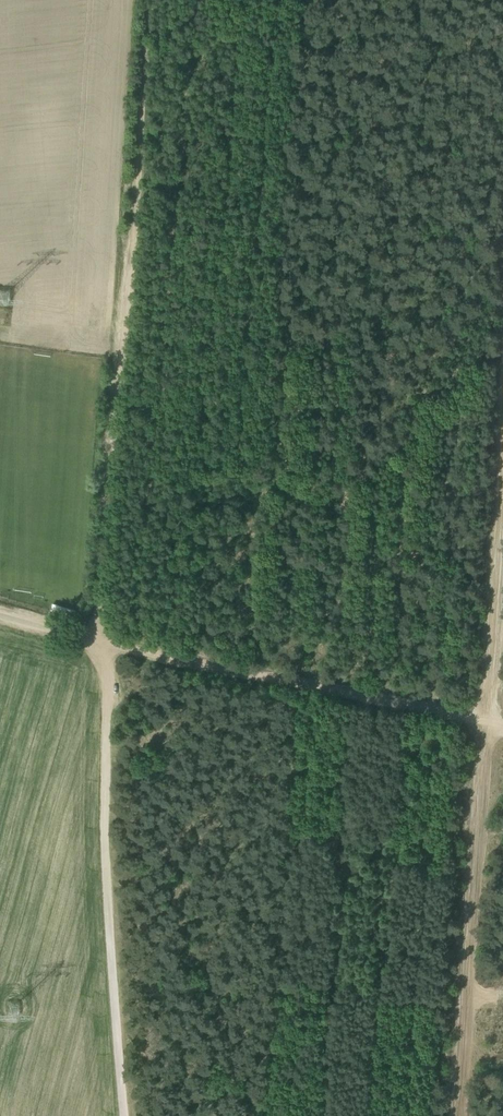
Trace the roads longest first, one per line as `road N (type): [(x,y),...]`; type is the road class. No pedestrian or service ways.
road 1 (track): [(502,461),(459,1115)]
road 2 (track): [(93,635),(144,0)]
road 3 (track): [(93,635),(109,673),(105,799),(125,1115)]
road 4 (track): [(502,720),(267,678),(93,635)]

